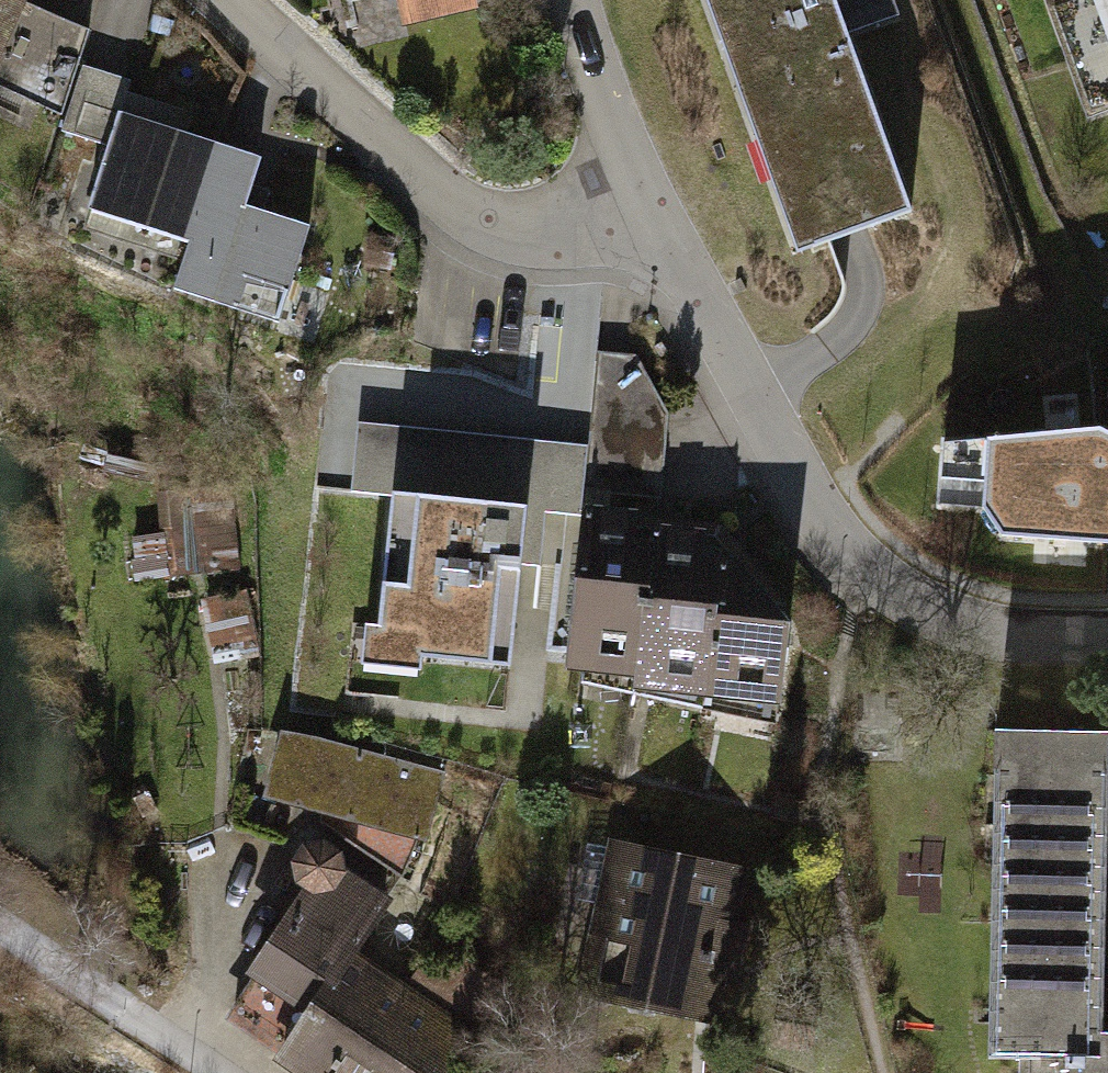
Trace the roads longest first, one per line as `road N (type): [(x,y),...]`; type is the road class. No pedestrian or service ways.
road 1 (residential): [(1107,646),(1023,644),(940,623),(862,583),(818,530),(649,218)]
road 2 (residential): [(230,0),(463,216),(572,244)]
road 3 (residential): [(649,218),(579,0)]

